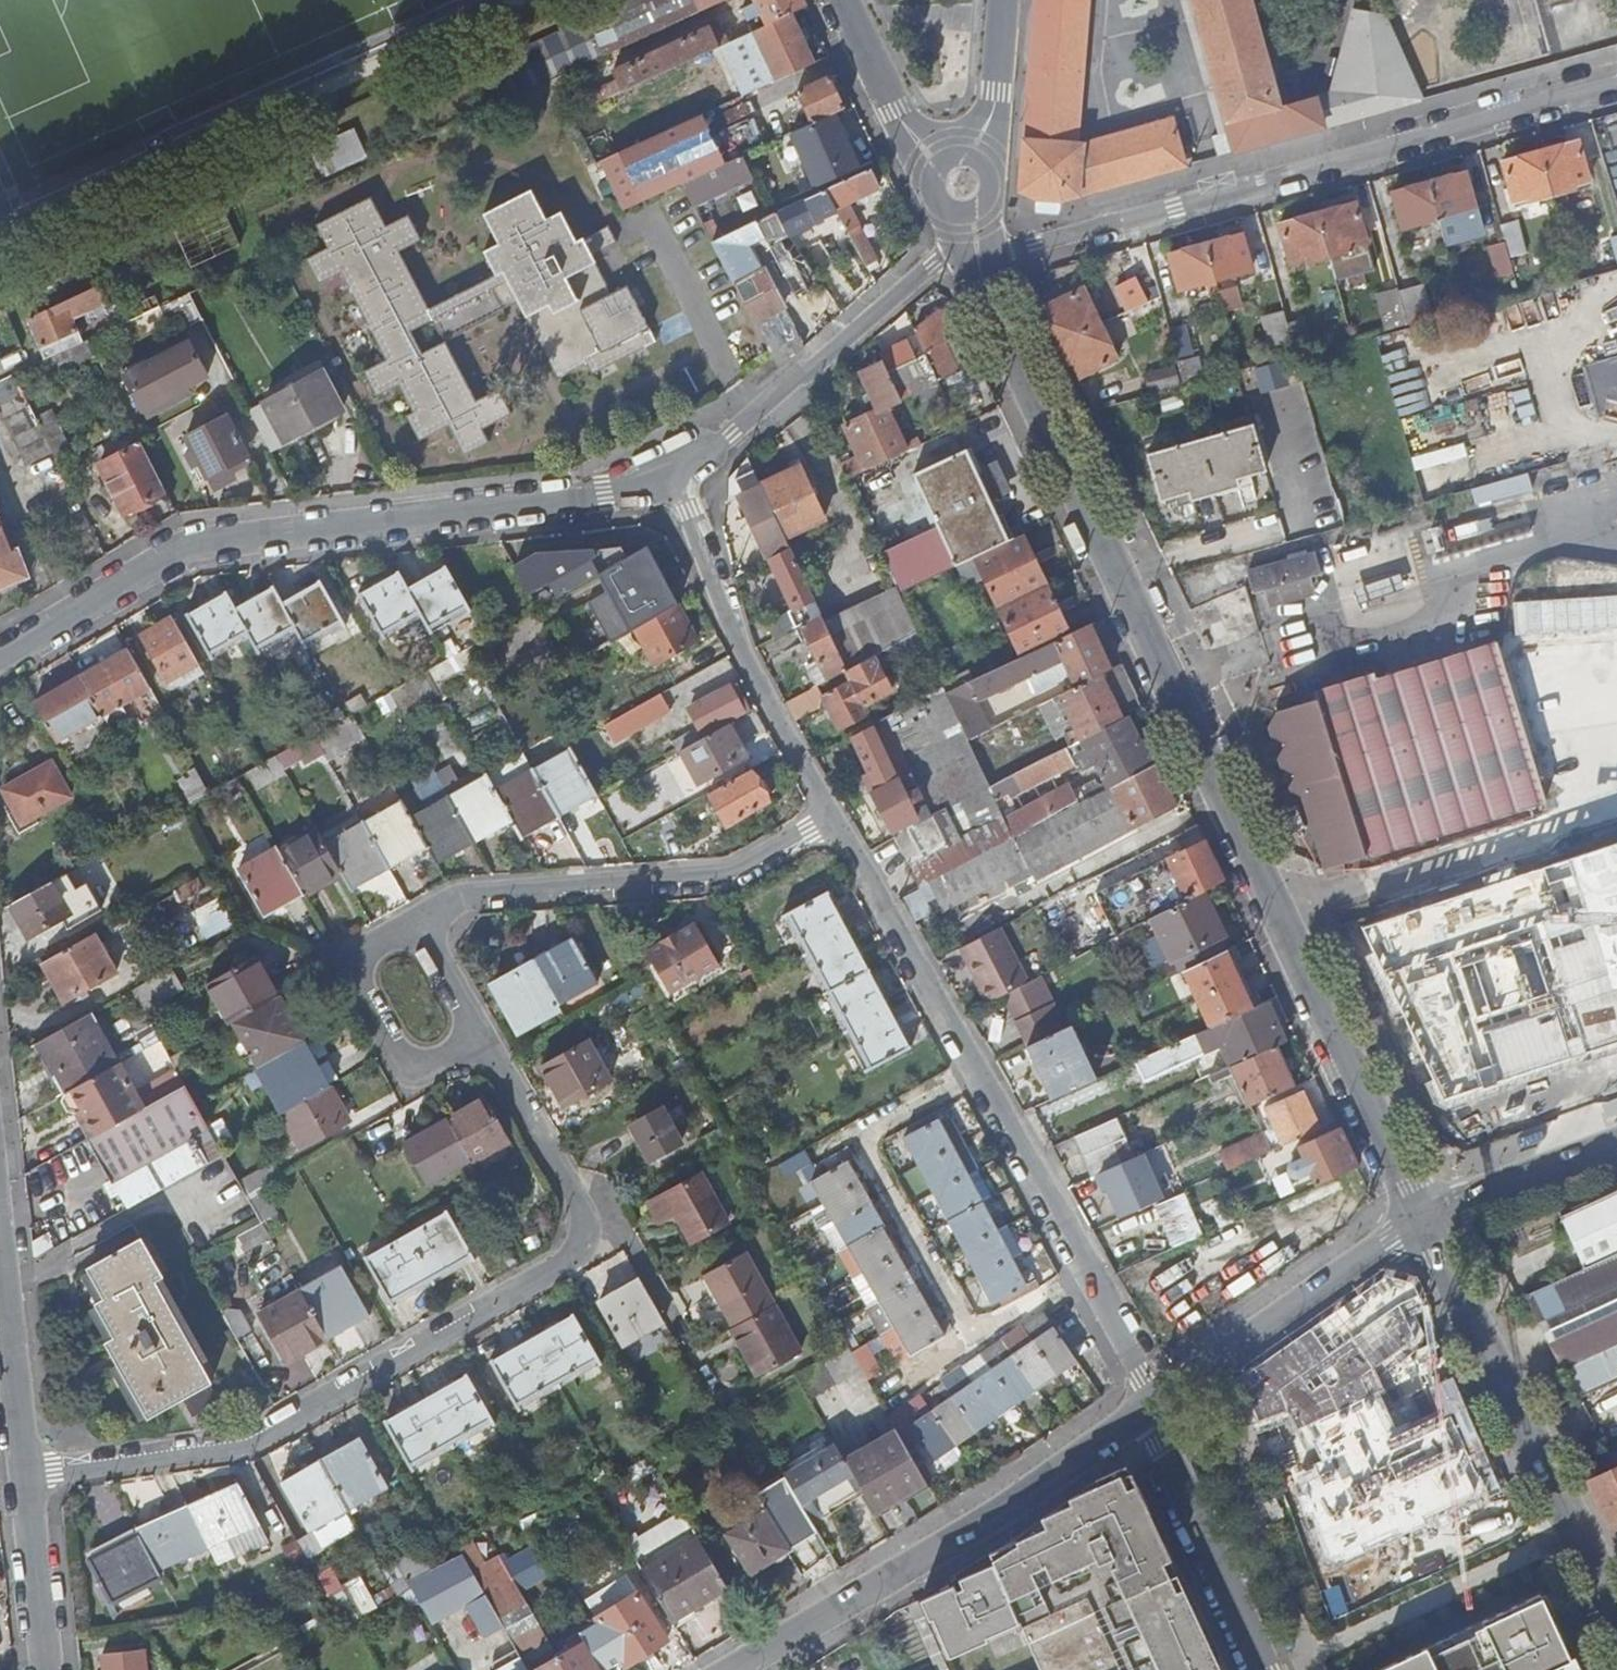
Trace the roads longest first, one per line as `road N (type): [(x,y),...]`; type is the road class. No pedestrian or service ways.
road 1 (residential): [(482,1045),(574,1197),(576,1240),(561,1265),(236,1443),(20,1478)]
road 2 (residential): [(0,656),(188,546),(667,482)]
road 3 (residential): [(1147,1414),(1141,1375),(964,1073),(829,816)]
road 4 (residential): [(1616,75),(1037,244),(989,239)]
road 5 (residential): [(1425,1220),(1170,674)]
road 6 (residential): [(729,1669),(1147,1414)]
road 7 (residential): [(1170,674),(990,282),(989,239)]
road 8 (unclassified): [(1170,674),(1527,556),(1616,545)]
road 9 (residential): [(829,816),(734,874),(452,898),(411,922)]
road 10 (residential): [(1616,1617),(1425,1220)]
road 11 (residential): [(667,482),(936,269),(956,245),(959,215)]
road 12 (residential): [(829,816),(732,633),(667,482)]
road 13 (residential): [(1147,1414),(1425,1220)]
road 14 (residential): [(1266,1669),(1147,1414)]
road 15 (residential): [(411,922),(365,947),(351,972),(398,1061),(429,1063),(482,1045)]
road 16 (residential): [(20,1478),(0,1250)]
road 17 (residential): [(1425,1220),(1616,1151)]
road 18 (residential): [(942,162),(893,112),(839,0)]
road 19 (residential): [(42,1669),(20,1478)]
road 20 (residential): [(967,154),(994,94),(1002,0)]
road 21 (residential): [(411,922),(482,1045)]

